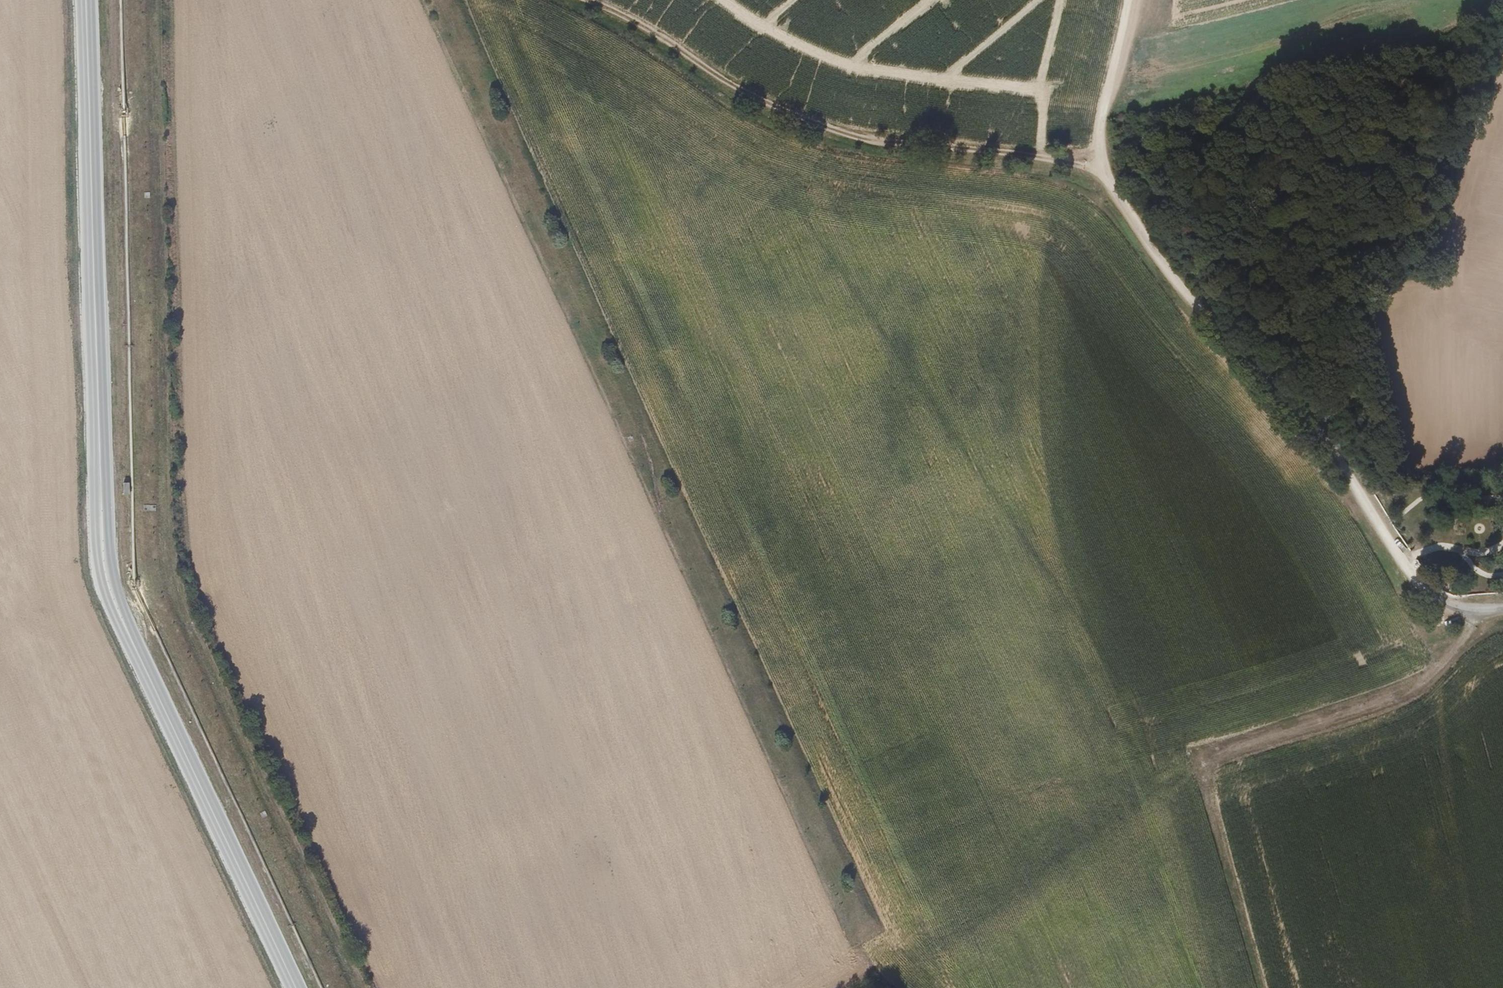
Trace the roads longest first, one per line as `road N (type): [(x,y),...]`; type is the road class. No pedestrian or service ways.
road 1 (track): [(1496,615),(1437,599),(1412,575),(1346,472),(1292,402),(1207,327),(1099,172),(1128,0)]
road 2 (track): [(1099,172),(797,125),(744,101),(668,47),(567,0)]
road 3 (track): [(1208,769),(1267,742),(1364,724),(1407,703),(1496,615)]

